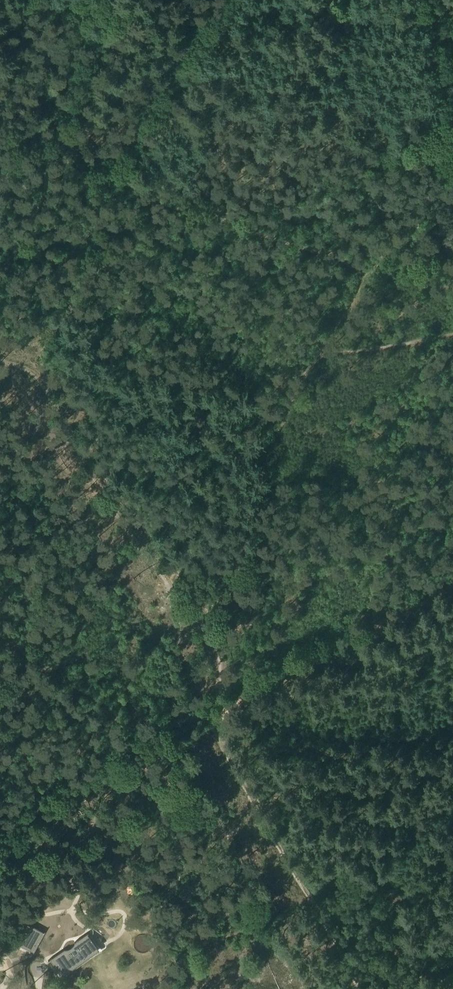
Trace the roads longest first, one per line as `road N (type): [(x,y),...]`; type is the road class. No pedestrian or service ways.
road 1 (track): [(360,988),(200,718)]
road 2 (track): [(452,587),(211,713)]
road 3 (track): [(211,713),(151,741),(0,837)]

